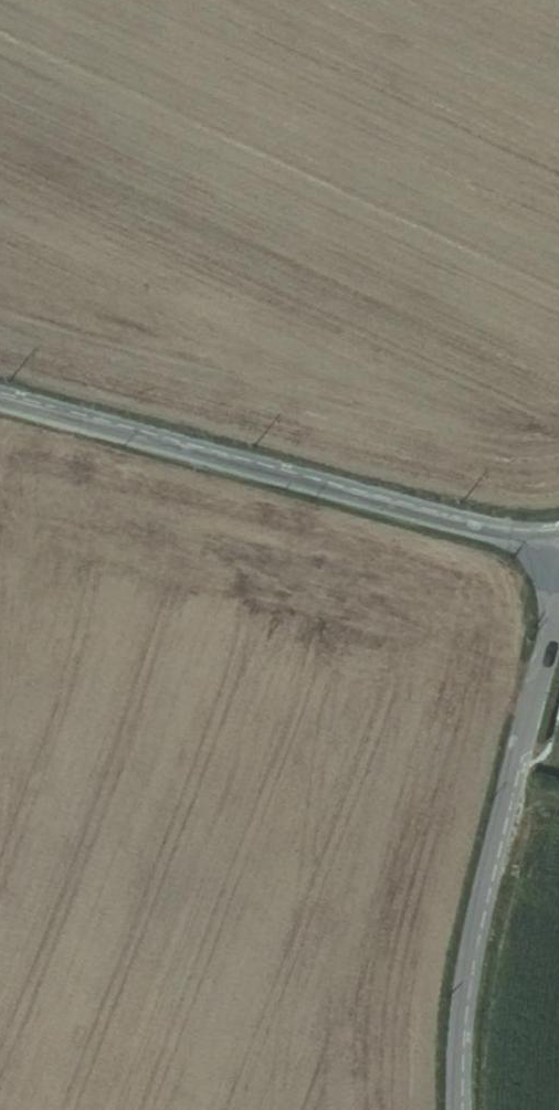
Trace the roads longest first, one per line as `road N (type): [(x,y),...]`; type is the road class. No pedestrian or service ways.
road 1 (unclassified): [(558,535),(528,536),(457,519),(0,392)]
road 2 (unclassified): [(459,1109),(461,1001),(482,879),(558,579)]

